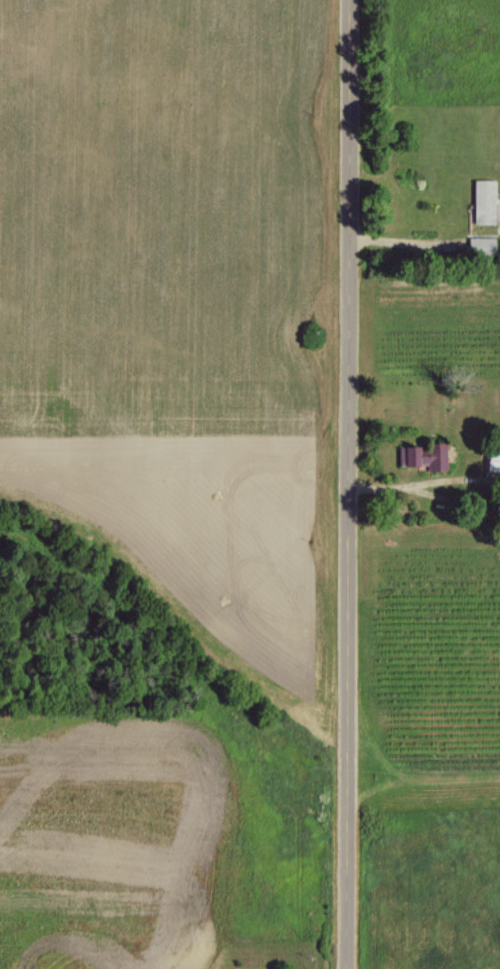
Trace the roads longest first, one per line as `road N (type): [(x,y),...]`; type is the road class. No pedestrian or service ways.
road 1 (residential): [(350,968),(353,0)]

